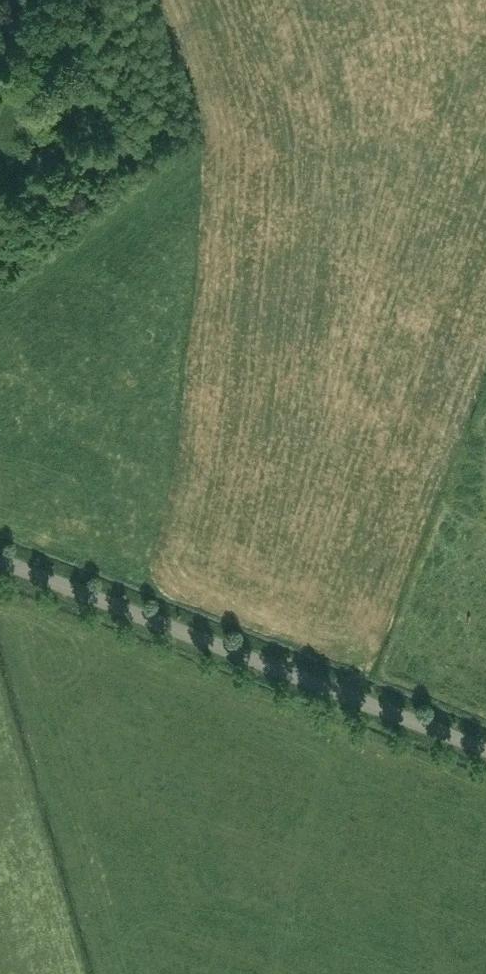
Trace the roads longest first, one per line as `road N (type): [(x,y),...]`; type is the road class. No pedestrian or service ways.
road 1 (unclassified): [(485,750),(0,561)]

